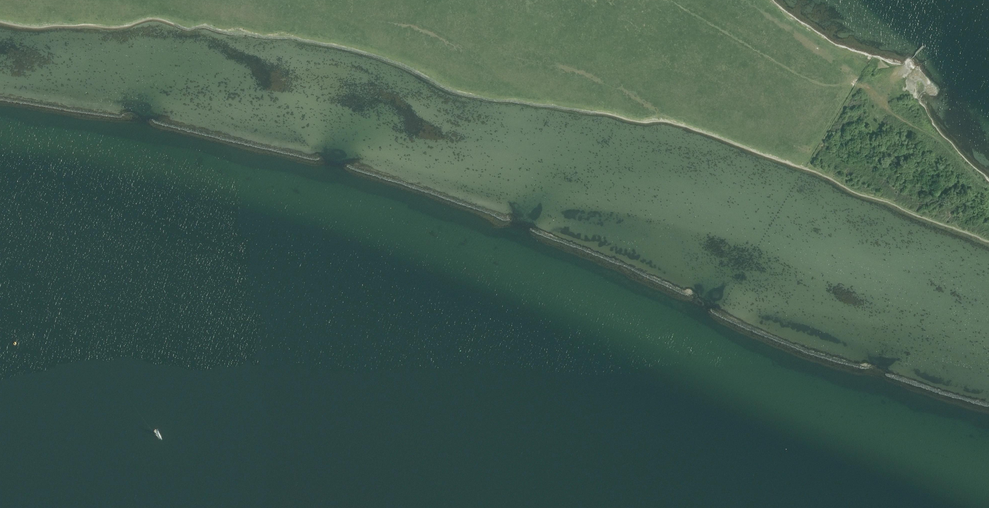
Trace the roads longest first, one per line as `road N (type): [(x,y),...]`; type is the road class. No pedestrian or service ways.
road 1 (track): [(911,60),(900,73),(825,85),(670,0)]

